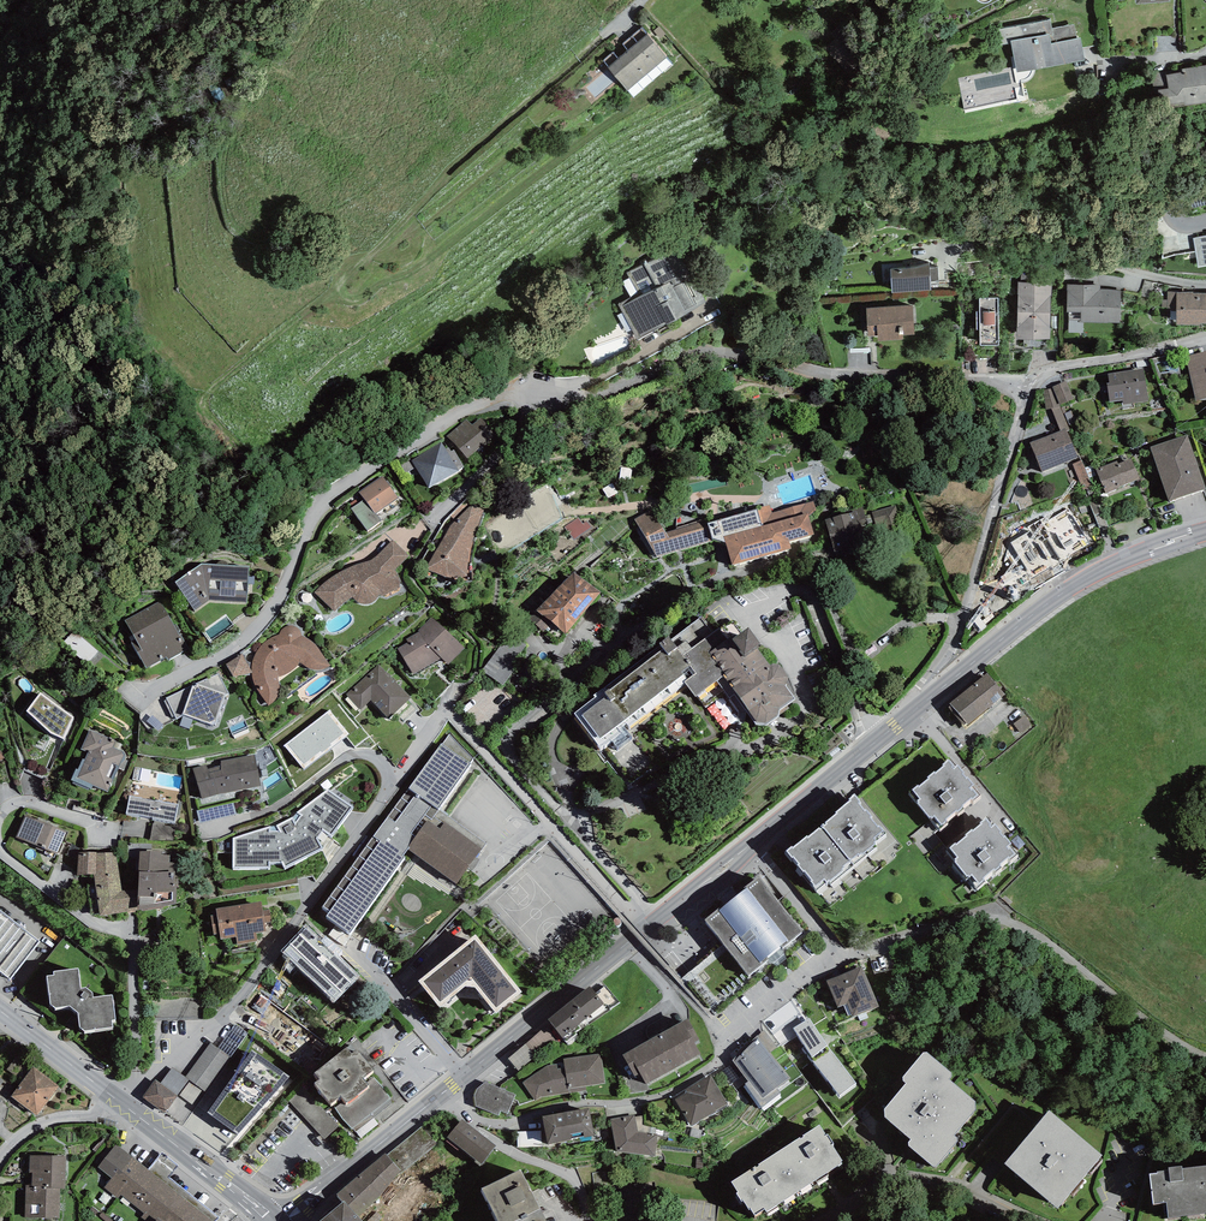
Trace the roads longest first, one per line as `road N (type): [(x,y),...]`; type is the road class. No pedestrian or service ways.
road 1 (residential): [(1033,383),(839,376),(731,346),(461,413),(319,504),(277,604),(239,643),(151,700)]
road 2 (residential): [(1205,1054),(1186,1048),(1002,920),(970,919),(843,957),(676,1090),(485,1128)]
road 3 (residential): [(138,1090),(203,1038),(324,890),(393,783),(383,764),(360,753),(288,805),(210,828)]
road 4 (unclassified): [(935,693),(627,943)]
road 5 (residential): [(1033,383),(935,693)]
road 6 (unclassified): [(1205,532),(1123,559),(1068,589),(935,693)]
road 7 (residential): [(138,1090),(134,944),(96,926),(0,853)]
road 8 (unclassified): [(627,943),(445,1091)]
road 9 (residential): [(1038,1220),(940,1183),(881,1182),(824,1220)]
road 10 (unclassified): [(445,1091),(283,1220)]
road 11 (residential): [(635,1086),(615,1049),(671,1010),(673,996),(627,943)]
road 12 (track): [(1130,273),(1015,246),(941,249)]
road 13 (residential): [(1205,337),(1033,383)]
road 14 (secondary): [(247,1198),(120,1103)]
road 15 (secondary): [(120,1103),(0,1008)]
road 16 (residential): [(576,1220),(563,1175),(485,1128)]
road 17 (residential): [(120,1103),(51,1121),(0,1157)]

